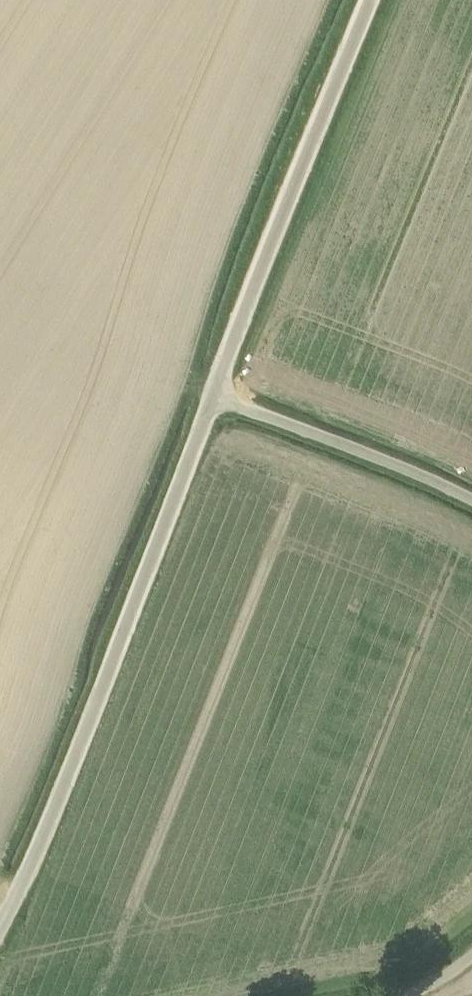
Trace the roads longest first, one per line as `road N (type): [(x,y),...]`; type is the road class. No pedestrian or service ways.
road 1 (unclassified): [(0,924),(72,781),(212,394)]
road 2 (unclassified): [(212,394),(376,0)]
road 3 (unclassified): [(471,494),(212,394)]

